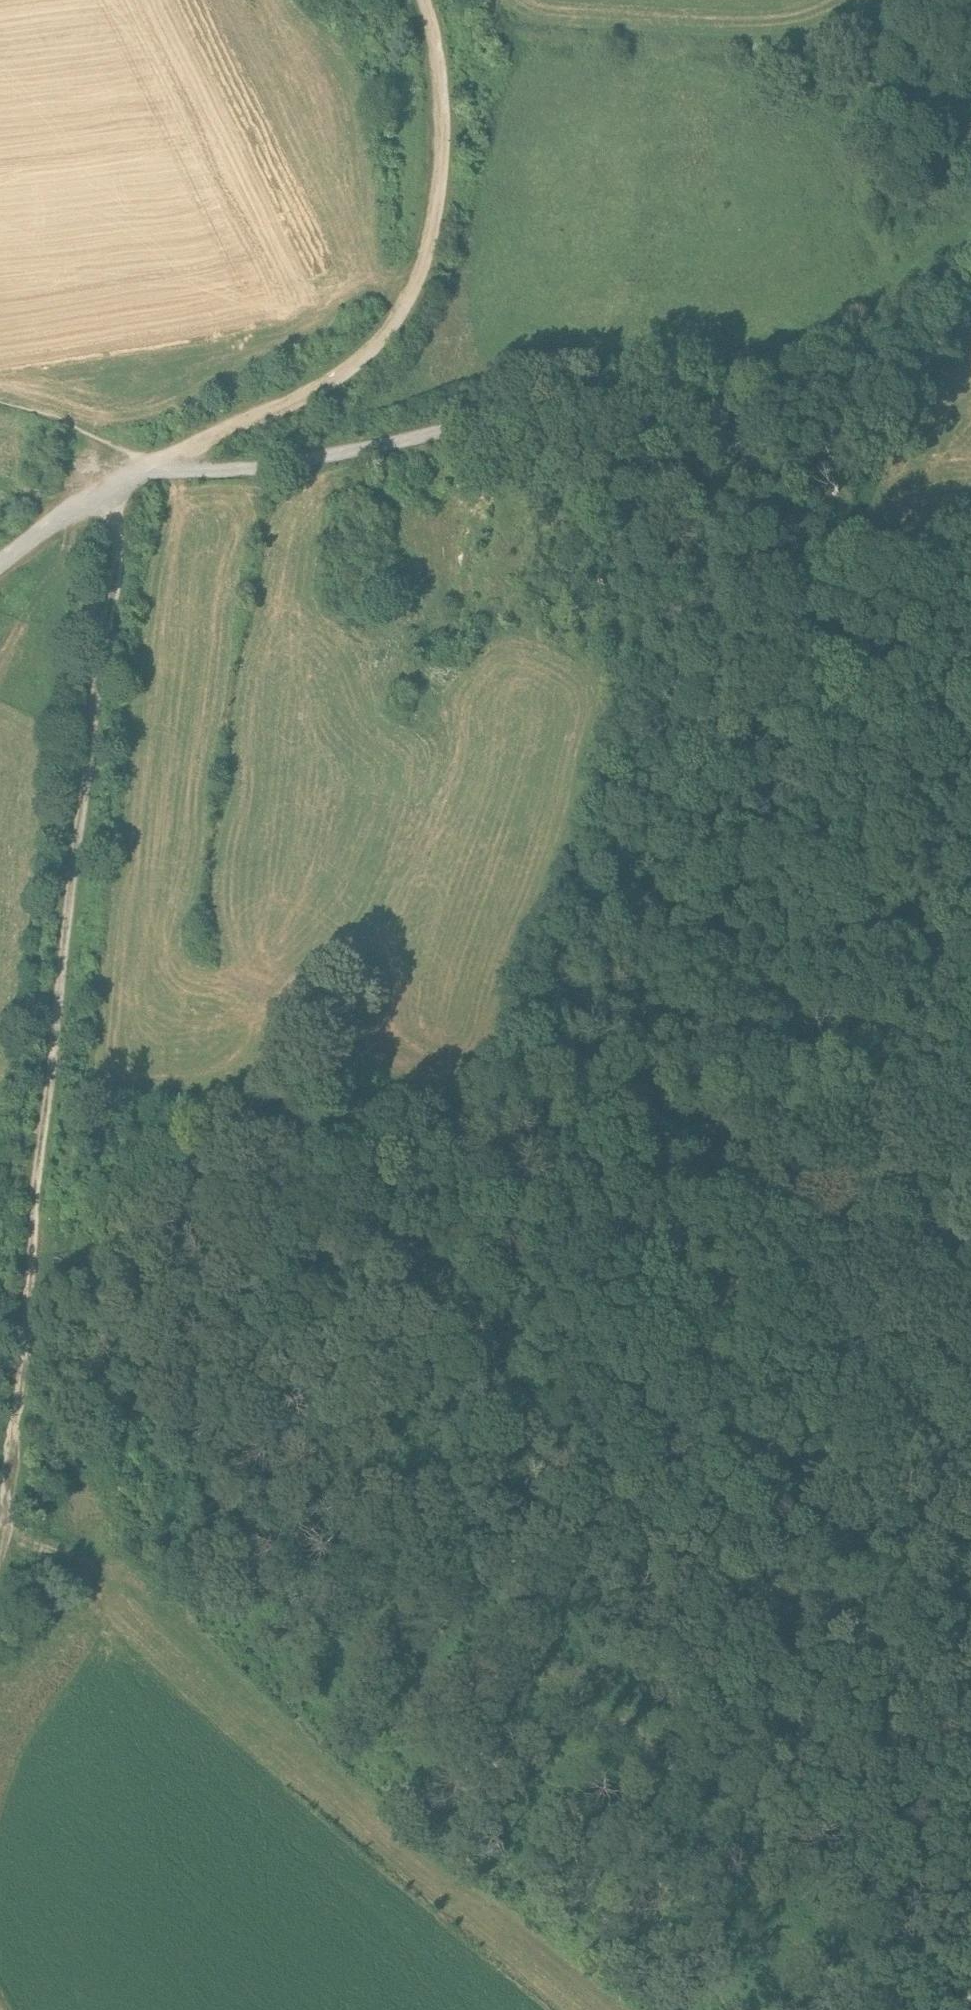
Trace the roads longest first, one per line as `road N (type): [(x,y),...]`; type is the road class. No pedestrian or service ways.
road 1 (track): [(110,478),(118,522),(0,1532)]
road 2 (track): [(149,455),(233,463),(523,406),(740,397),(817,381),(970,266)]
road 3 (track): [(149,455),(320,379),(372,339),(413,280),(440,183),(442,98),(424,0)]
road 4 (track): [(0,564),(110,478)]

